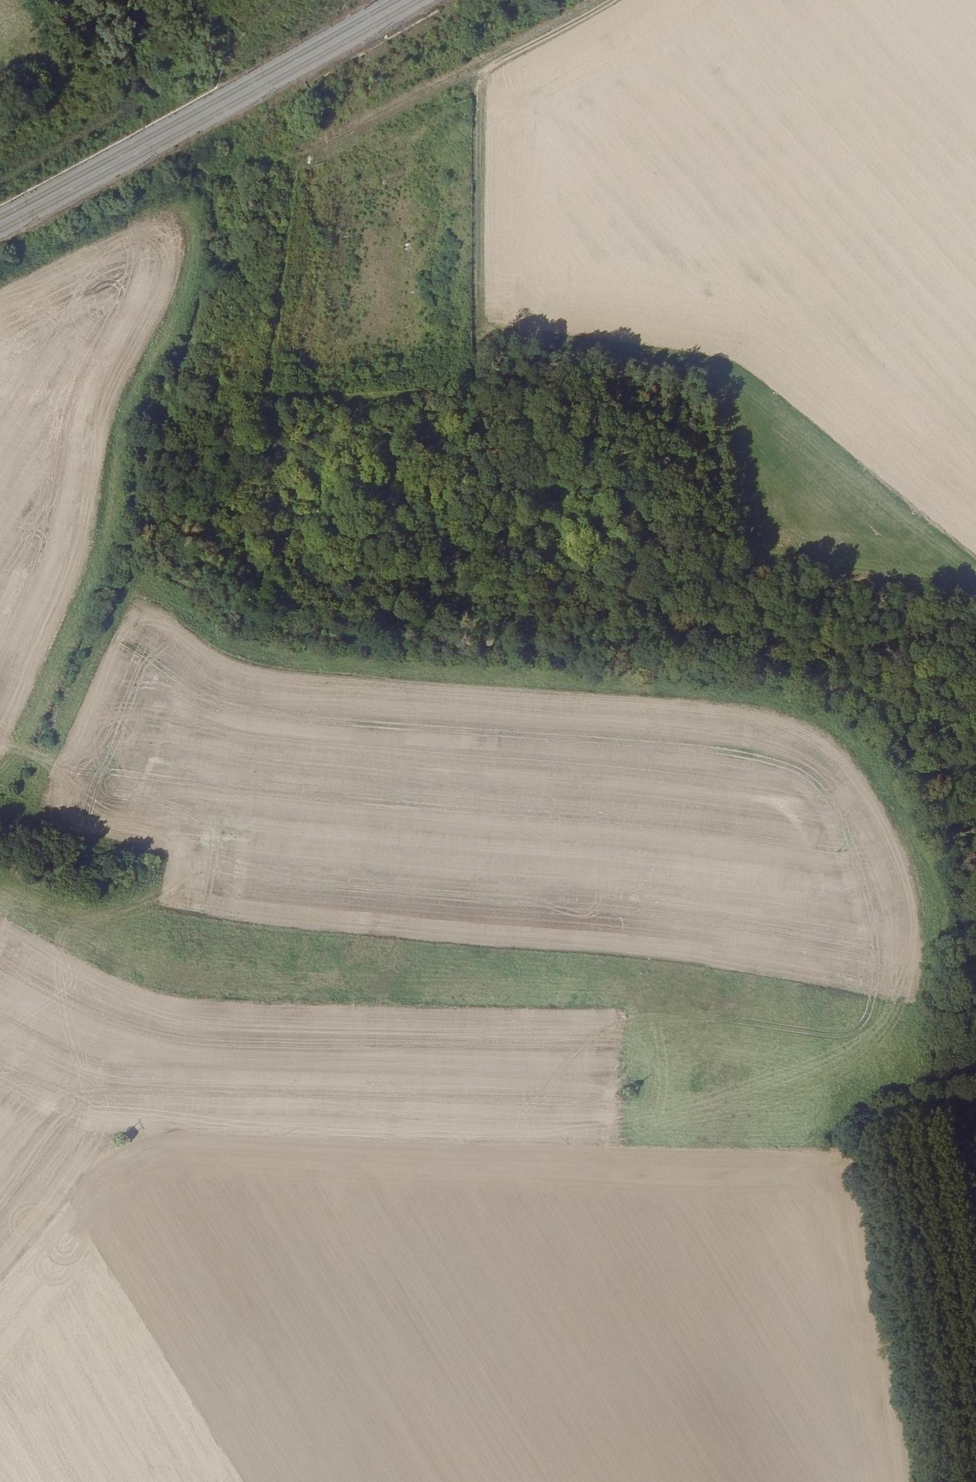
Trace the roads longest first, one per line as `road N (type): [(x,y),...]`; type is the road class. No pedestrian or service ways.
road 1 (track): [(492,65),(614,0)]

